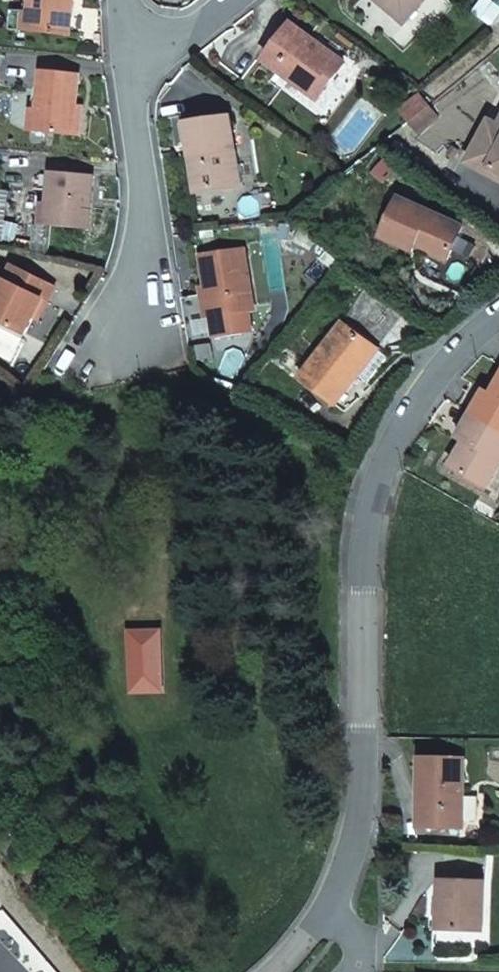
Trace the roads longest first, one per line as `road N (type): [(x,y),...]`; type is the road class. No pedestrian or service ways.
road 1 (residential): [(280,971),(351,875),(367,784),(362,605),(372,510),(413,401),(498,311)]
road 2 (residential): [(169,358),(132,63)]

